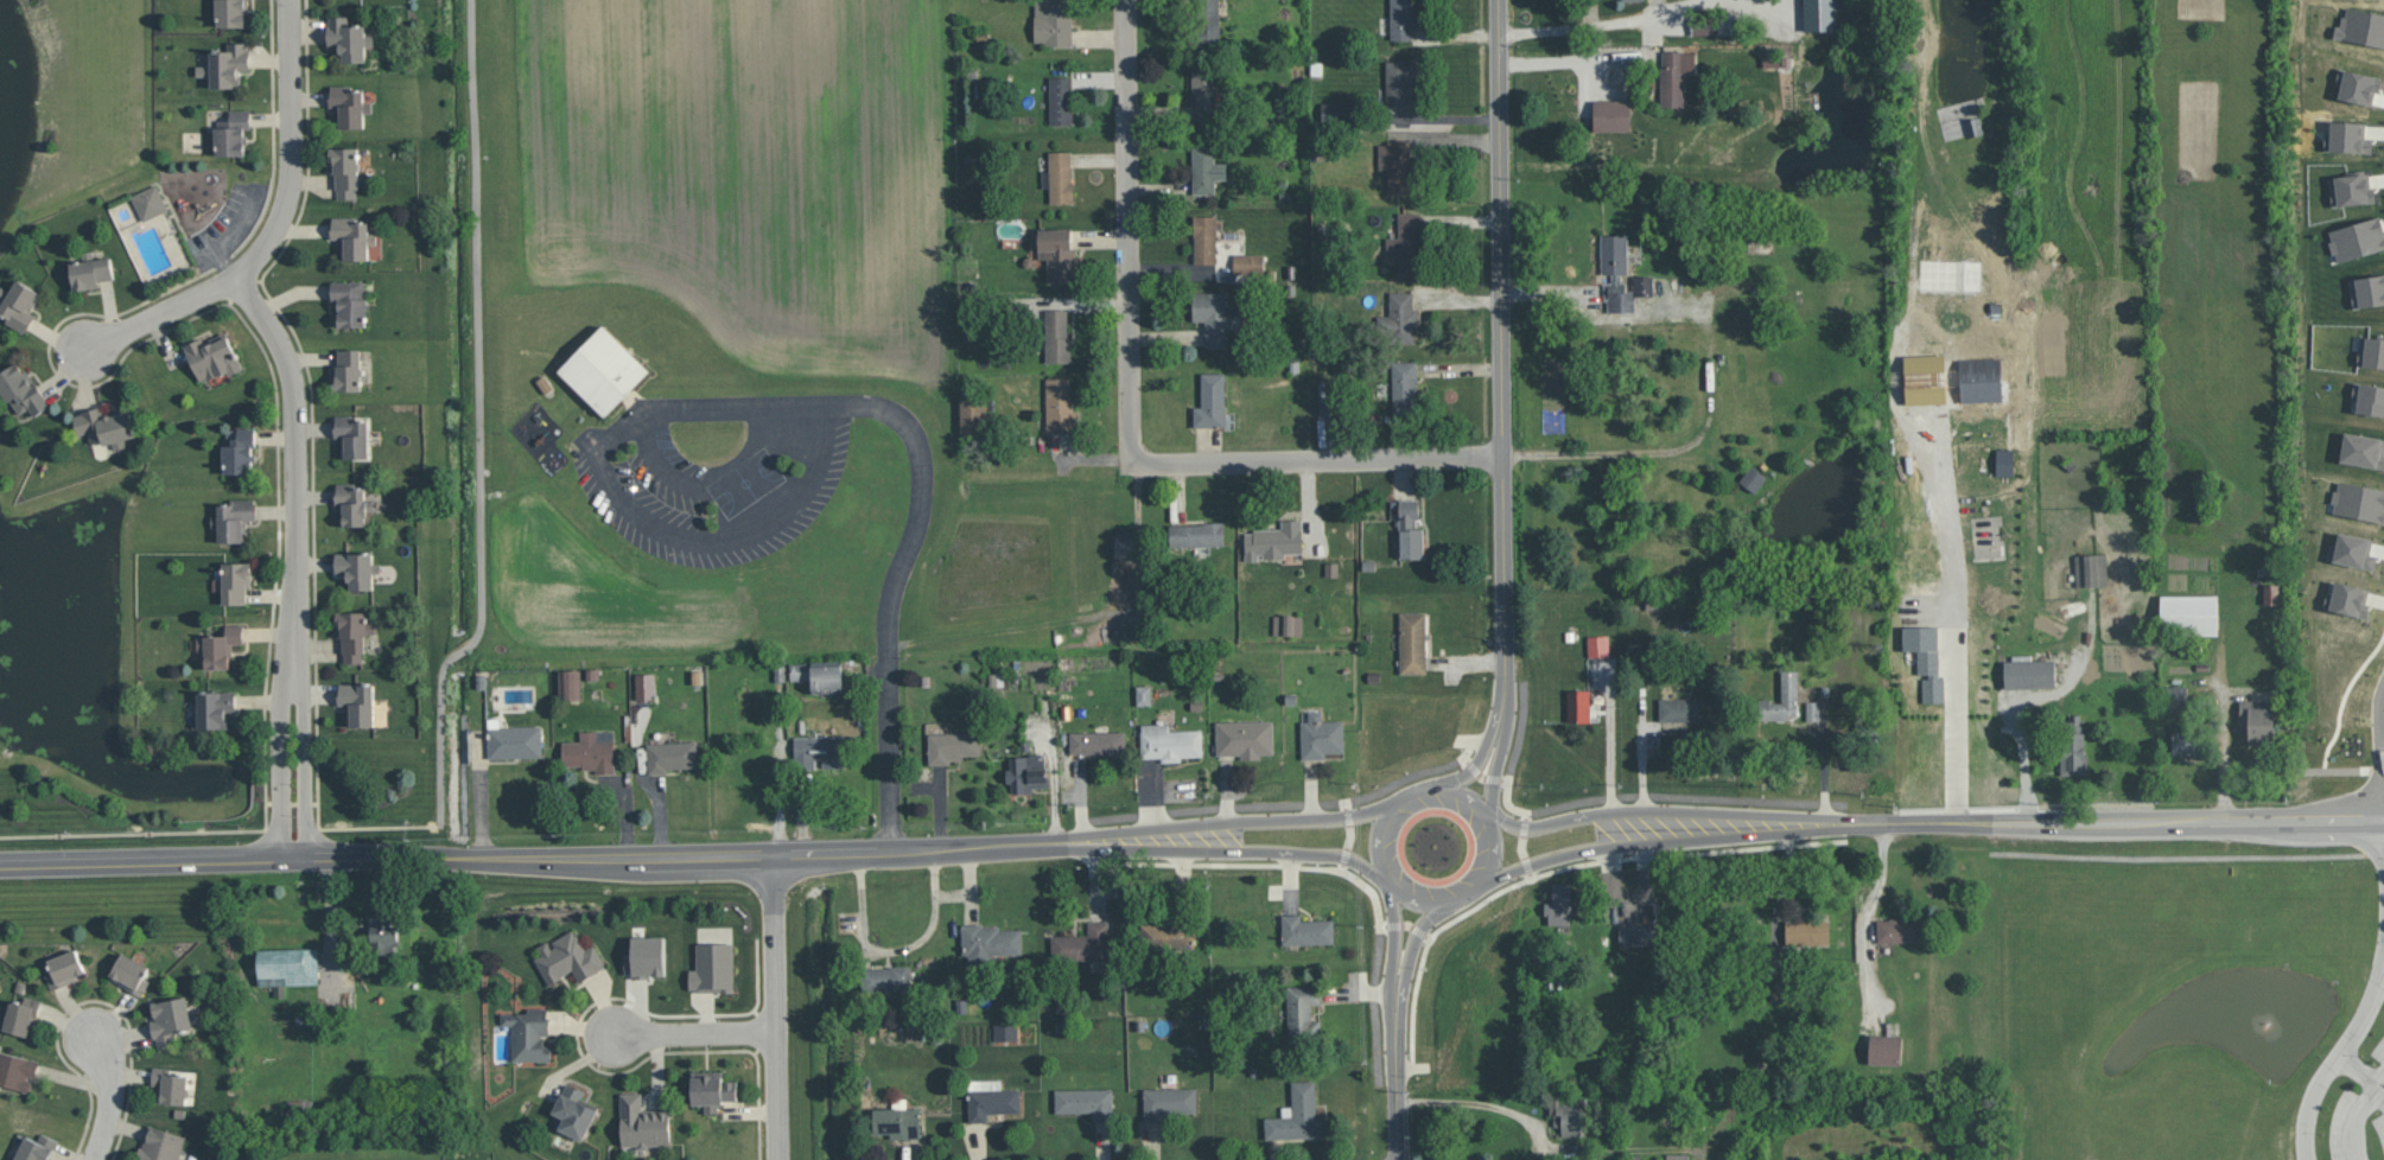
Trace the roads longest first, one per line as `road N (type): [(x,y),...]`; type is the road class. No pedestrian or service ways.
road 1 (primary): [(0,869),(1061,843)]
road 2 (residential): [(642,402),(858,397),(909,423),(924,493),(886,600),(888,849)]
road 3 (tertiary): [(1503,675),(1500,0)]
road 4 (residential): [(281,863),(294,391),(286,358),(236,280)]
road 5 (residential): [(1130,465),(1125,0)]
road 6 (primary): [(1483,884),(1598,849),(1890,821)]
road 7 (primary): [(1890,821),(1652,809),(1532,827),(1487,810)]
road 8 (residential): [(1505,458),(1130,465)]
road 9 (primary): [(1495,828),(1487,810),(1455,788),(1416,789),(1386,815),(1378,853),(1396,888),(1412,900),(1450,904),(1469,897),(1494,867),(1495,828)]
road 10 (primary): [(1061,843),(1336,854),(1396,888)]
road 11 (primary): [(1394,804),(1327,820),(1214,821),(1061,843)]
road 12 (residential): [(770,852),(779,1159)]
road 13 (residential): [(236,280),(269,242),(291,190),(290,0)]
road 14 (primary): [(2109,817),(2383,816)]
road 15 (tertiary): [(1396,888),(1388,992),(1396,1059)]
road 16 (tertiary): [(1396,1059),(1413,941),(1450,904)]
road 17 (residential): [(236,280),(82,350)]
road 18 (residential): [(774,1031),(616,1034)]
road 19 (tertiary): [(1503,675),(1475,769),(1436,785)]
road 20 (tertiary): [(1487,810),(1508,721),(1503,675)]
road 21 (residential): [(2383,687),(2380,816)]
road 22 (residential): [(94,1159),(113,1088),(112,1062),(96,1040)]

